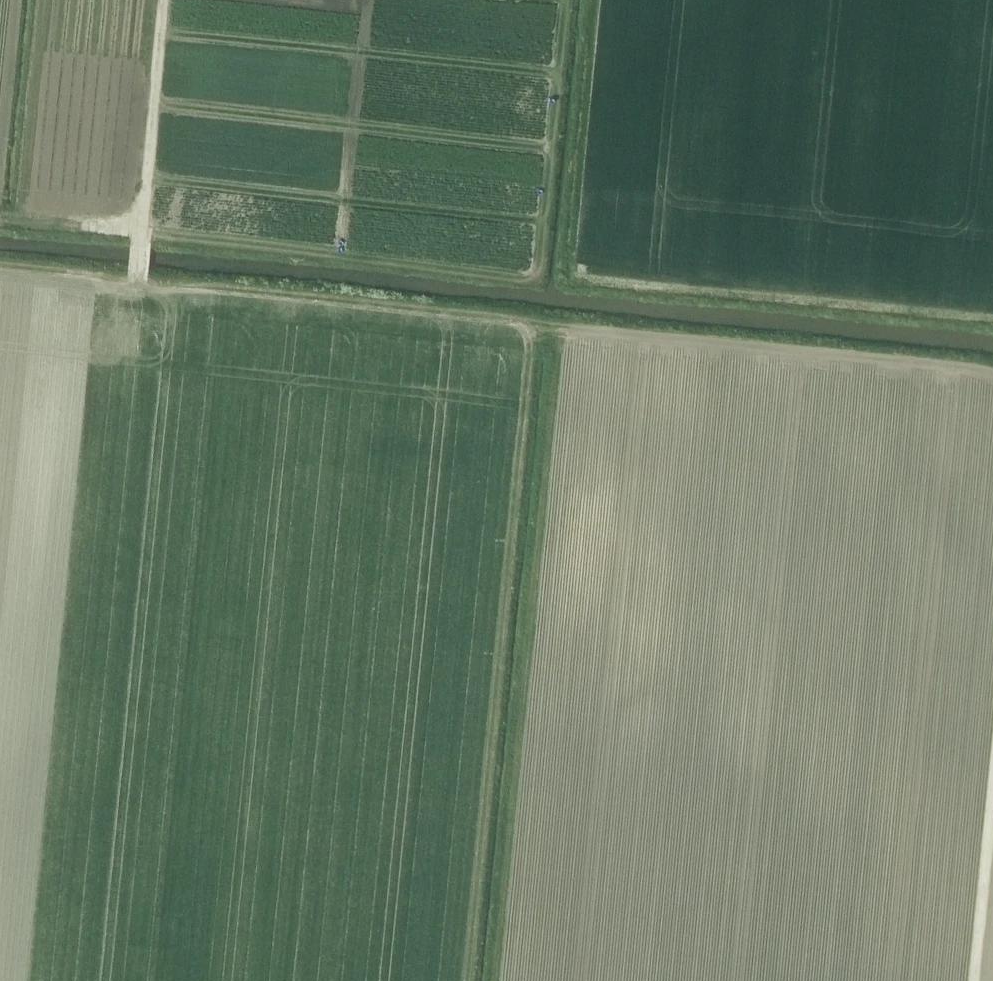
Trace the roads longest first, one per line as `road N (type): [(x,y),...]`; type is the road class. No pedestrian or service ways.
road 1 (track): [(139,273),(165,0)]
road 2 (track): [(986,980),(992,807)]

